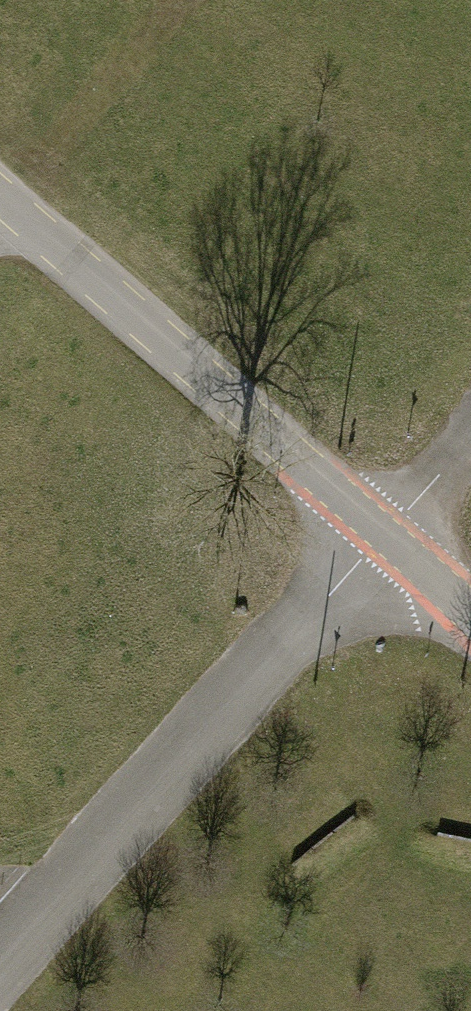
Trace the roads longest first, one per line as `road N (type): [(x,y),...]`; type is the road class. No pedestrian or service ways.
road 1 (unclassified): [(389,536),(0,962)]
road 2 (unclassified): [(0,197),(389,536)]
road 3 (track): [(185,0),(0,215)]
road 4 (unclassified): [(470,437),(389,536)]

